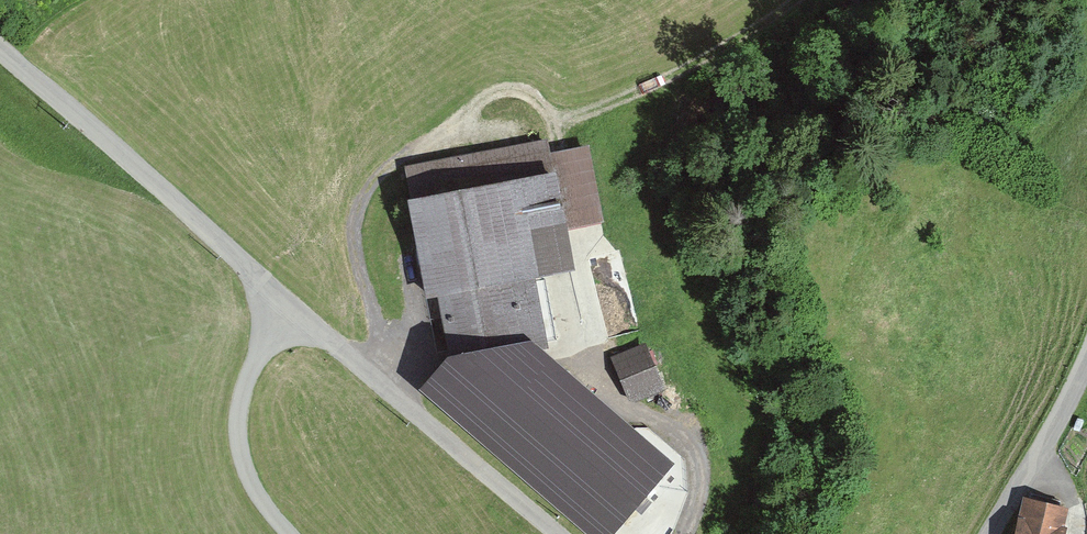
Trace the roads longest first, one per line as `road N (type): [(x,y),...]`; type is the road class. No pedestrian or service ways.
road 1 (unclassified): [(557,533),(0,50)]
road 2 (track): [(285,305),(247,382),(238,419),(244,467),(290,533)]
road 3 (track): [(480,101),(519,91),(573,116),(701,63)]
road 4 (unclassified): [(1086,360),(991,533)]

